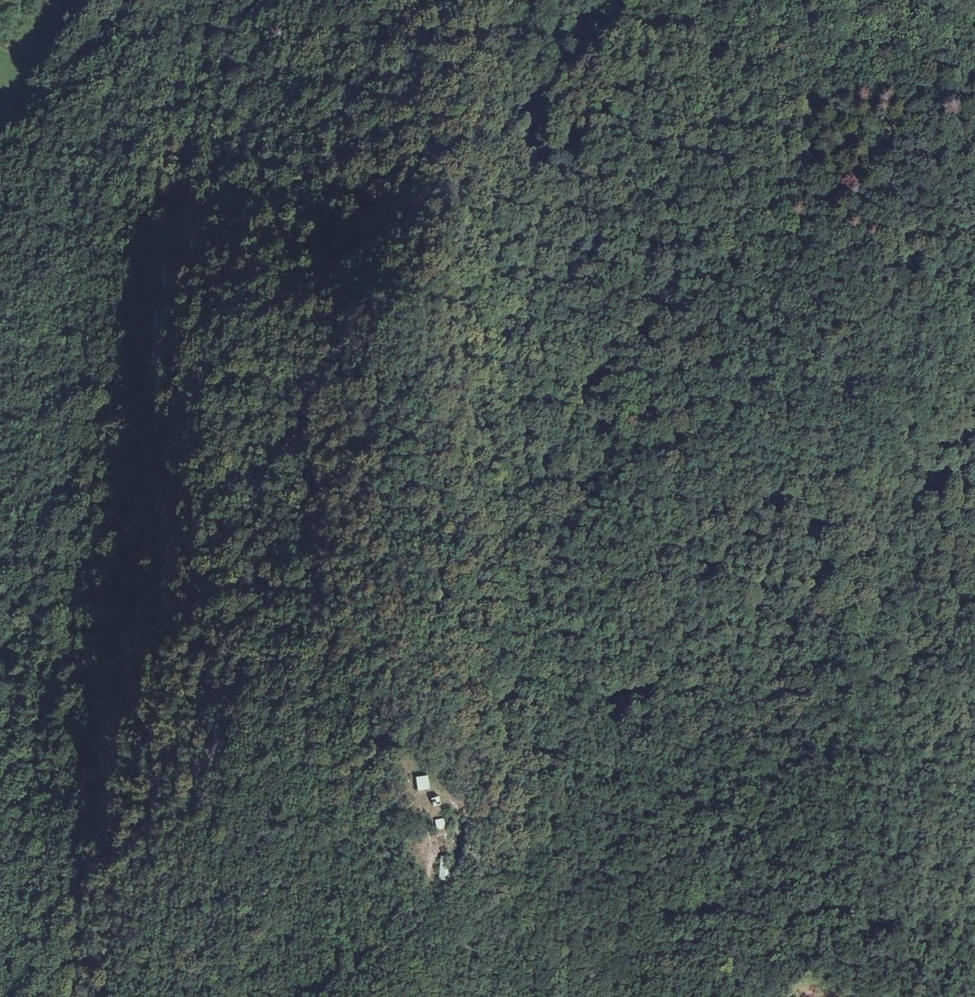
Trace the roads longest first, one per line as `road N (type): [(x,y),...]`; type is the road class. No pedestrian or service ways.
road 1 (track): [(0,223),(48,171),(103,51),(151,0)]
road 2 (track): [(552,996),(454,934),(430,898),(428,860)]

